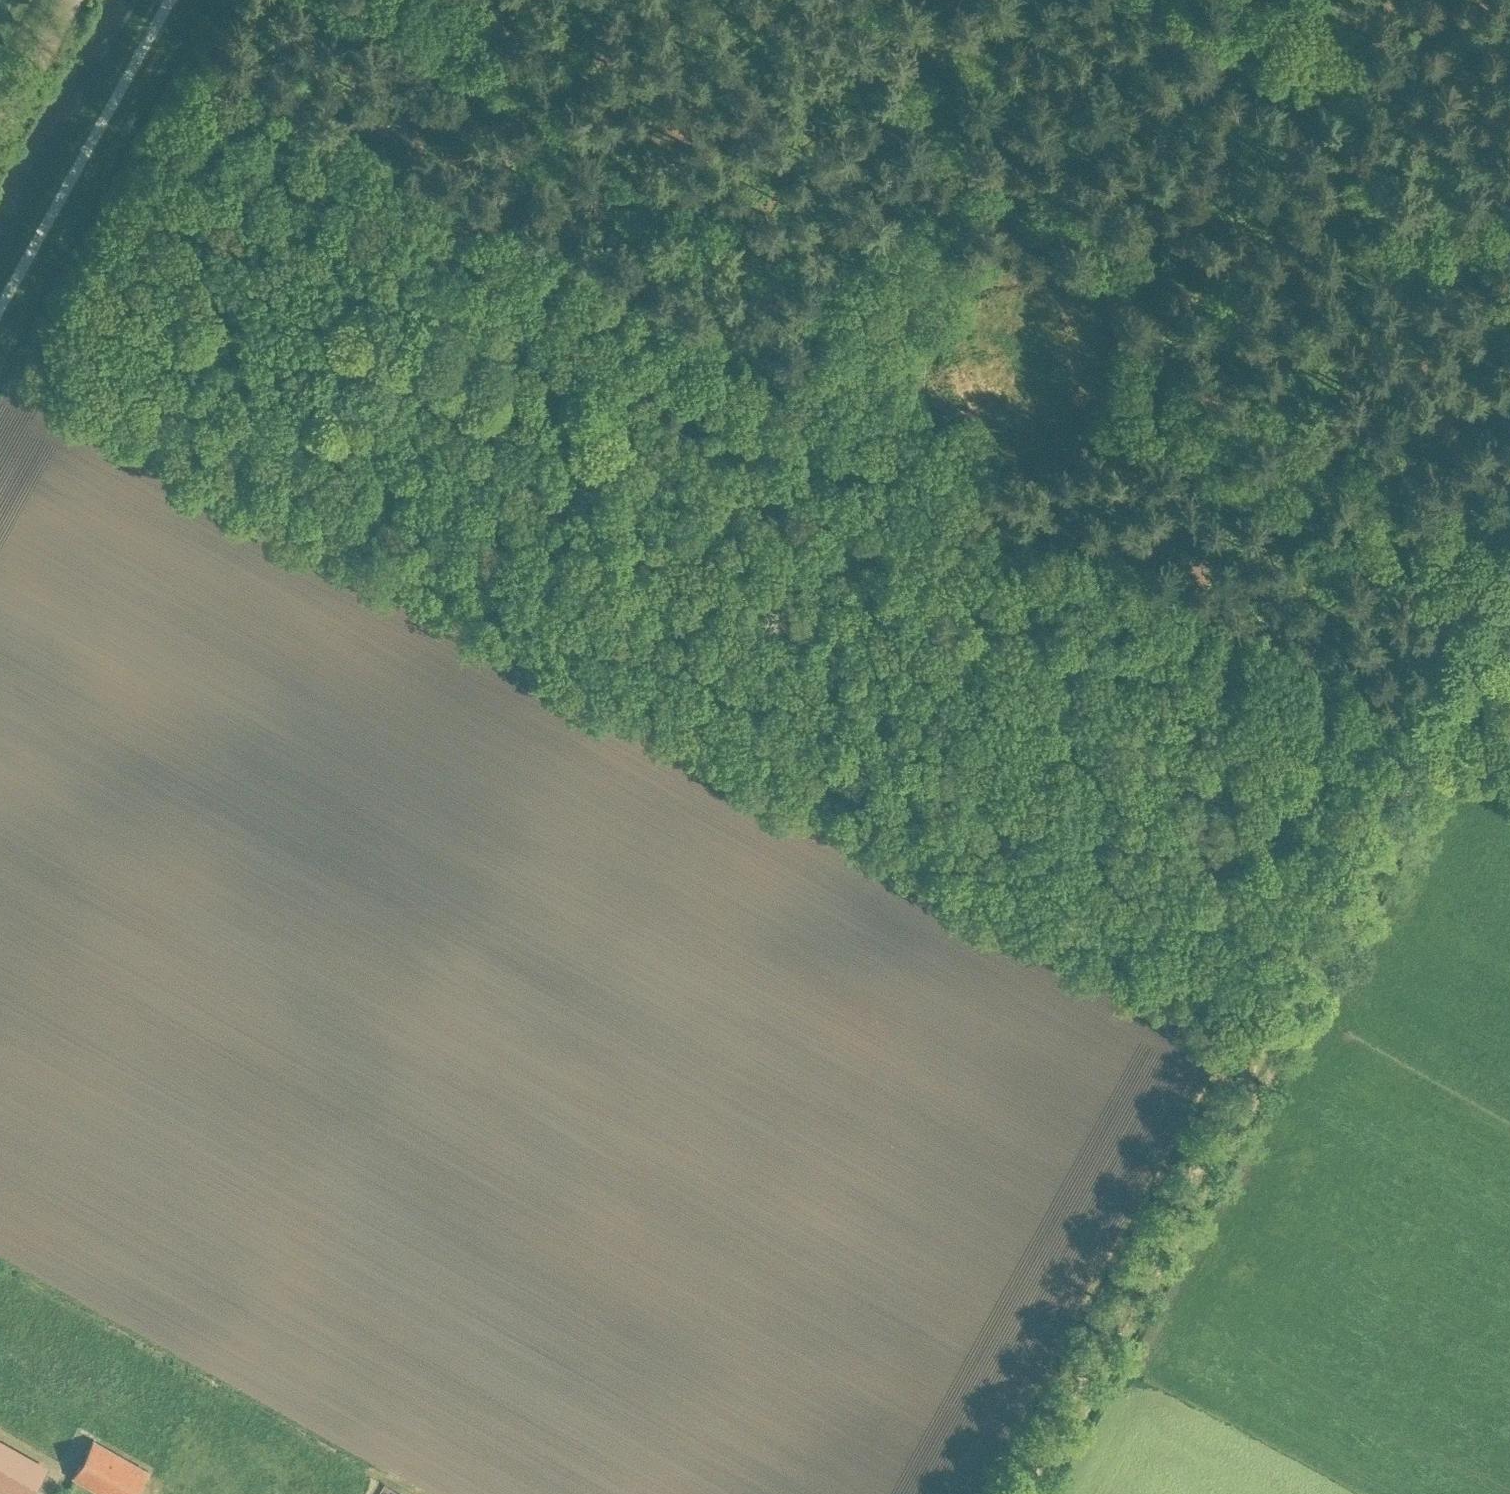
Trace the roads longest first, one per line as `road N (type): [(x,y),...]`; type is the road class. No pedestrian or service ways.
road 1 (track): [(1013,1493),(1509,608)]
road 2 (track): [(1509,107),(1318,0)]
road 3 (unclassified): [(0,127),(70,0)]

